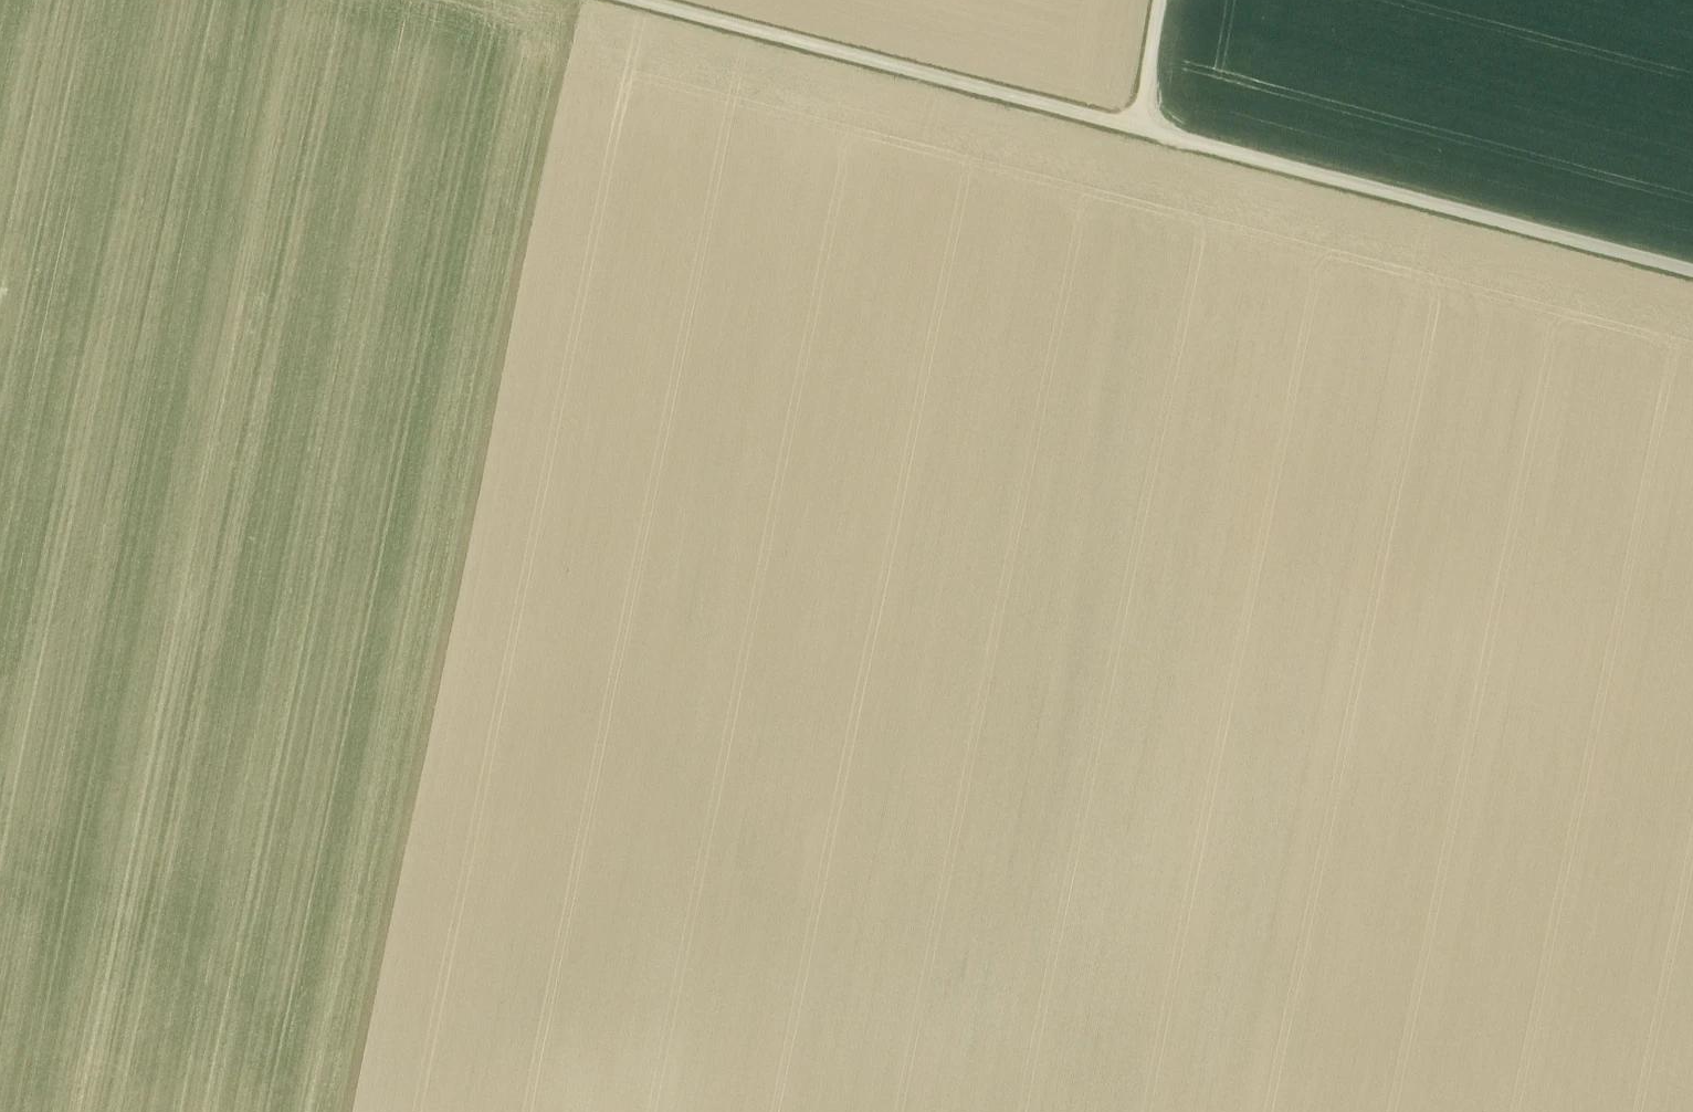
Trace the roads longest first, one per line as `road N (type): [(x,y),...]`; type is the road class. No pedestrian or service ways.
road 1 (track): [(1692,276),(623,0)]
road 2 (track): [(1140,134),(1162,0)]

